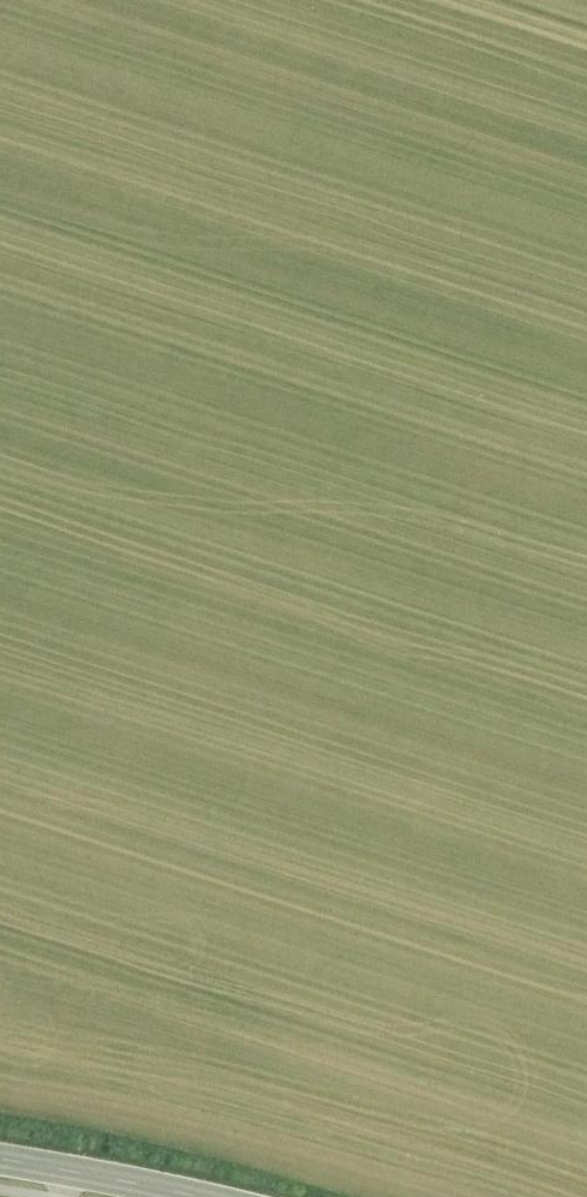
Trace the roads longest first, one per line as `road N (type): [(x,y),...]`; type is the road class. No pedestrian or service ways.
road 1 (tertiary): [(199,1196),(0,1158)]

